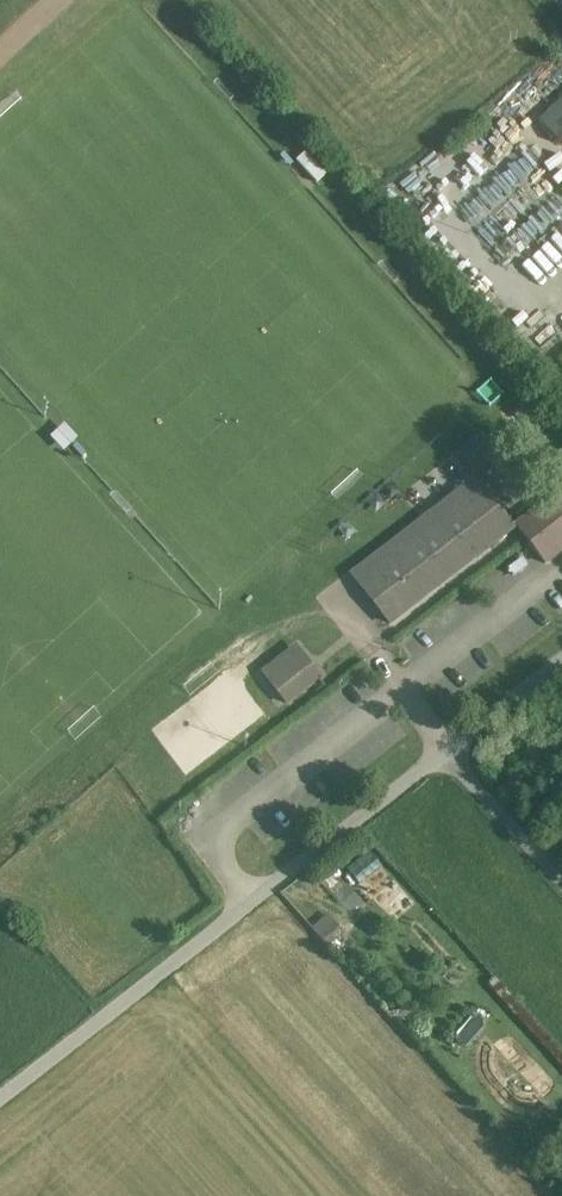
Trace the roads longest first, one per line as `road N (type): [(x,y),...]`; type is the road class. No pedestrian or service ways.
road 1 (unclassified): [(561,663),(0,1097)]

